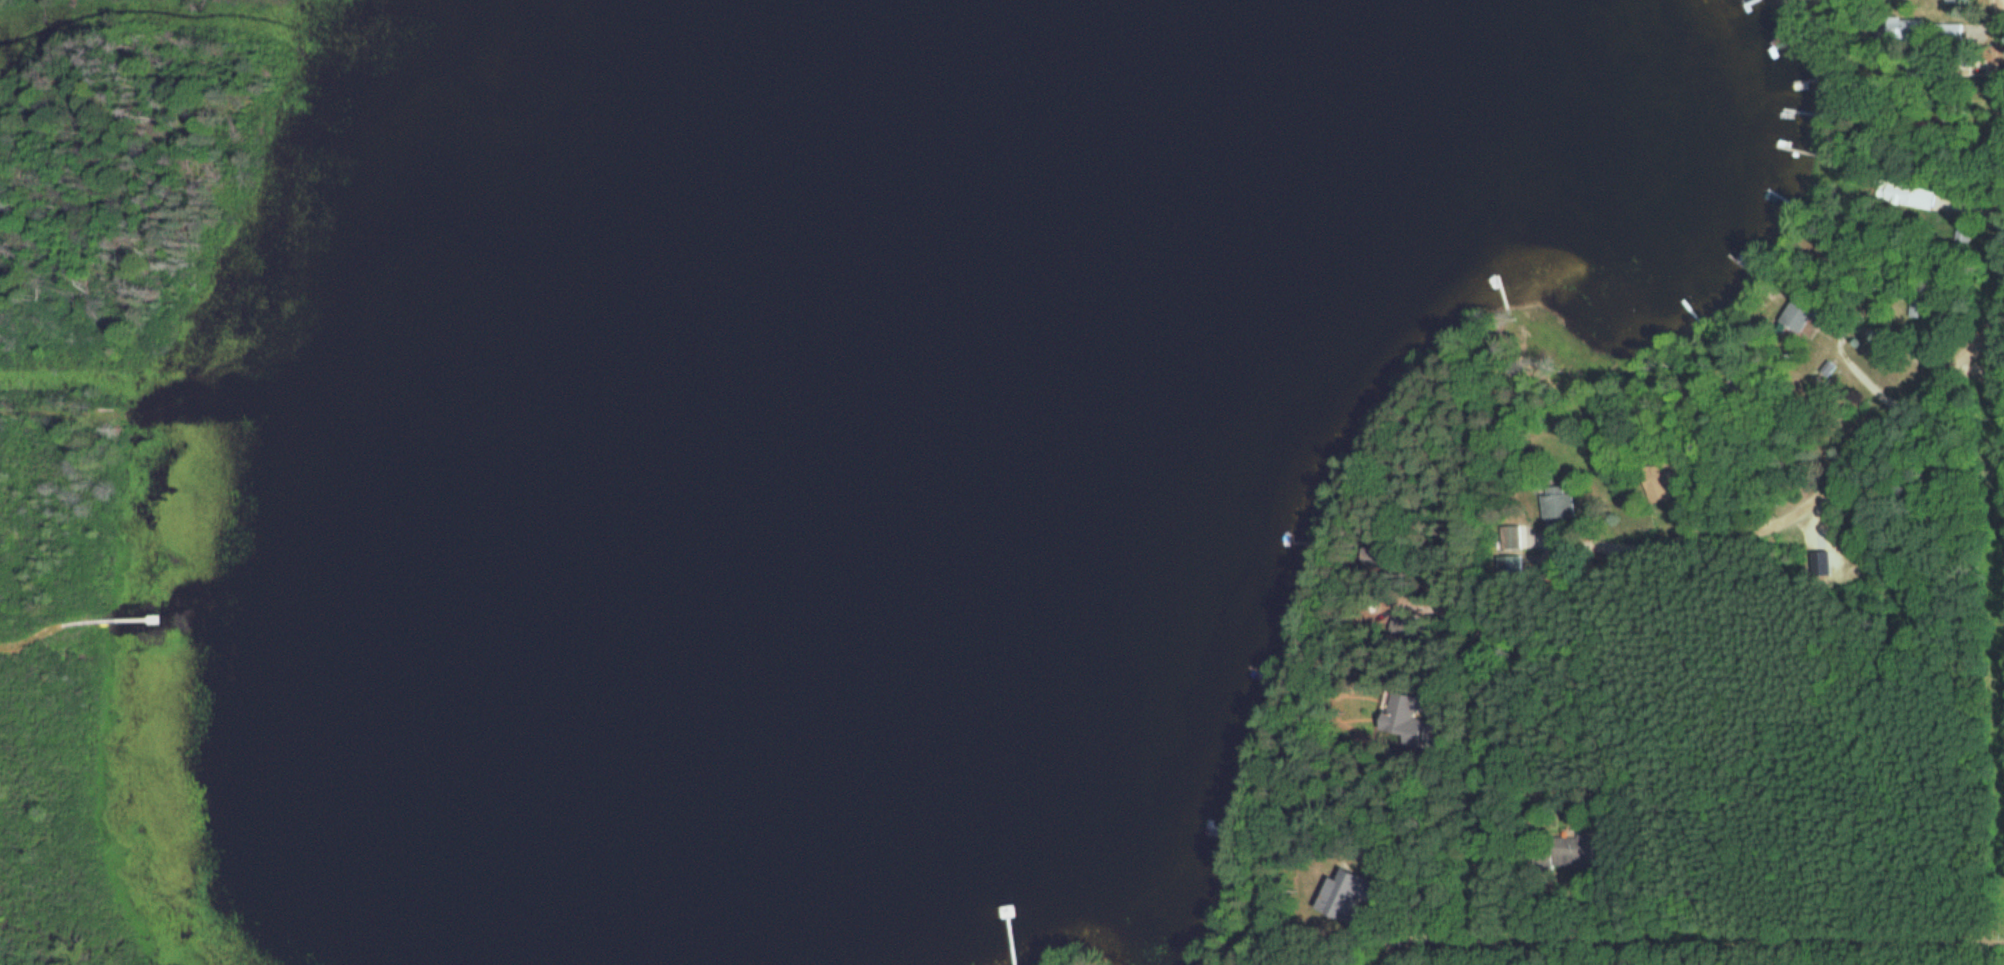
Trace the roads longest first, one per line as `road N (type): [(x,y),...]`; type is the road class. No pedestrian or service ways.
road 1 (residential): [(2003,324),(1783,520),(1639,549)]

